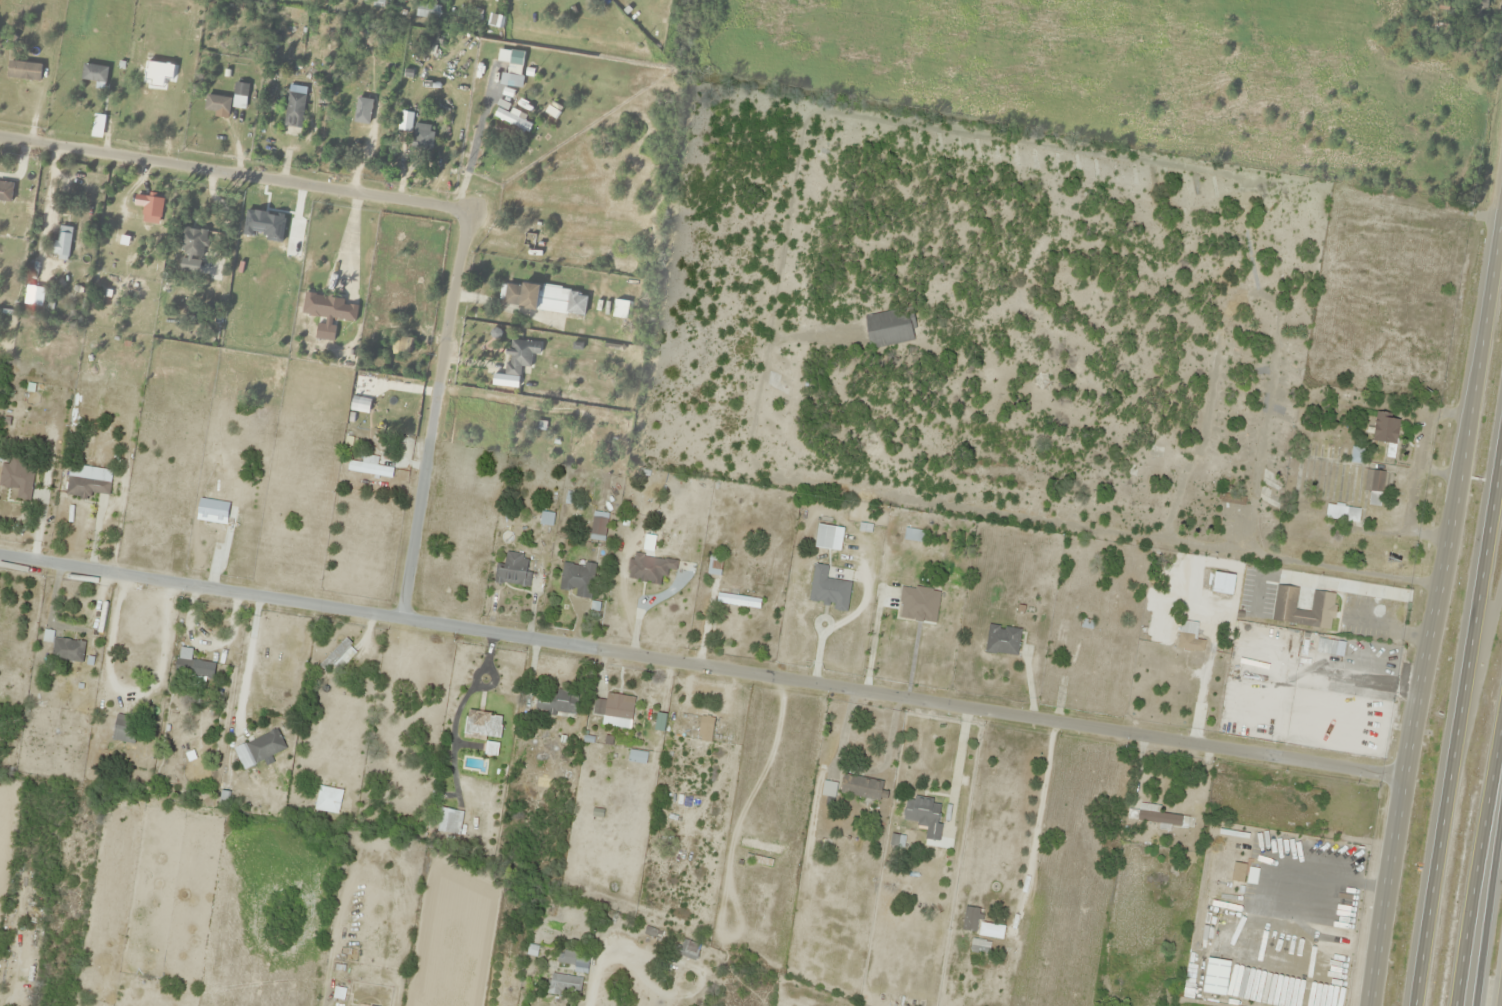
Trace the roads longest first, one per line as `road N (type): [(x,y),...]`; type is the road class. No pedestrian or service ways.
road 1 (residential): [(0,554),(1404,782)]
road 2 (secondary): [(1501,187),(1463,475),(1404,782),(1373,1005)]
road 3 (motorway): [(1501,430),(1415,1005)]
road 4 (residential): [(0,139),(468,211)]
road 5 (residential): [(468,211),(405,622)]
road 6 (motorway): [(1457,1005),(1501,737)]
road 7 (motorway): [(1475,1005),(1501,783)]

